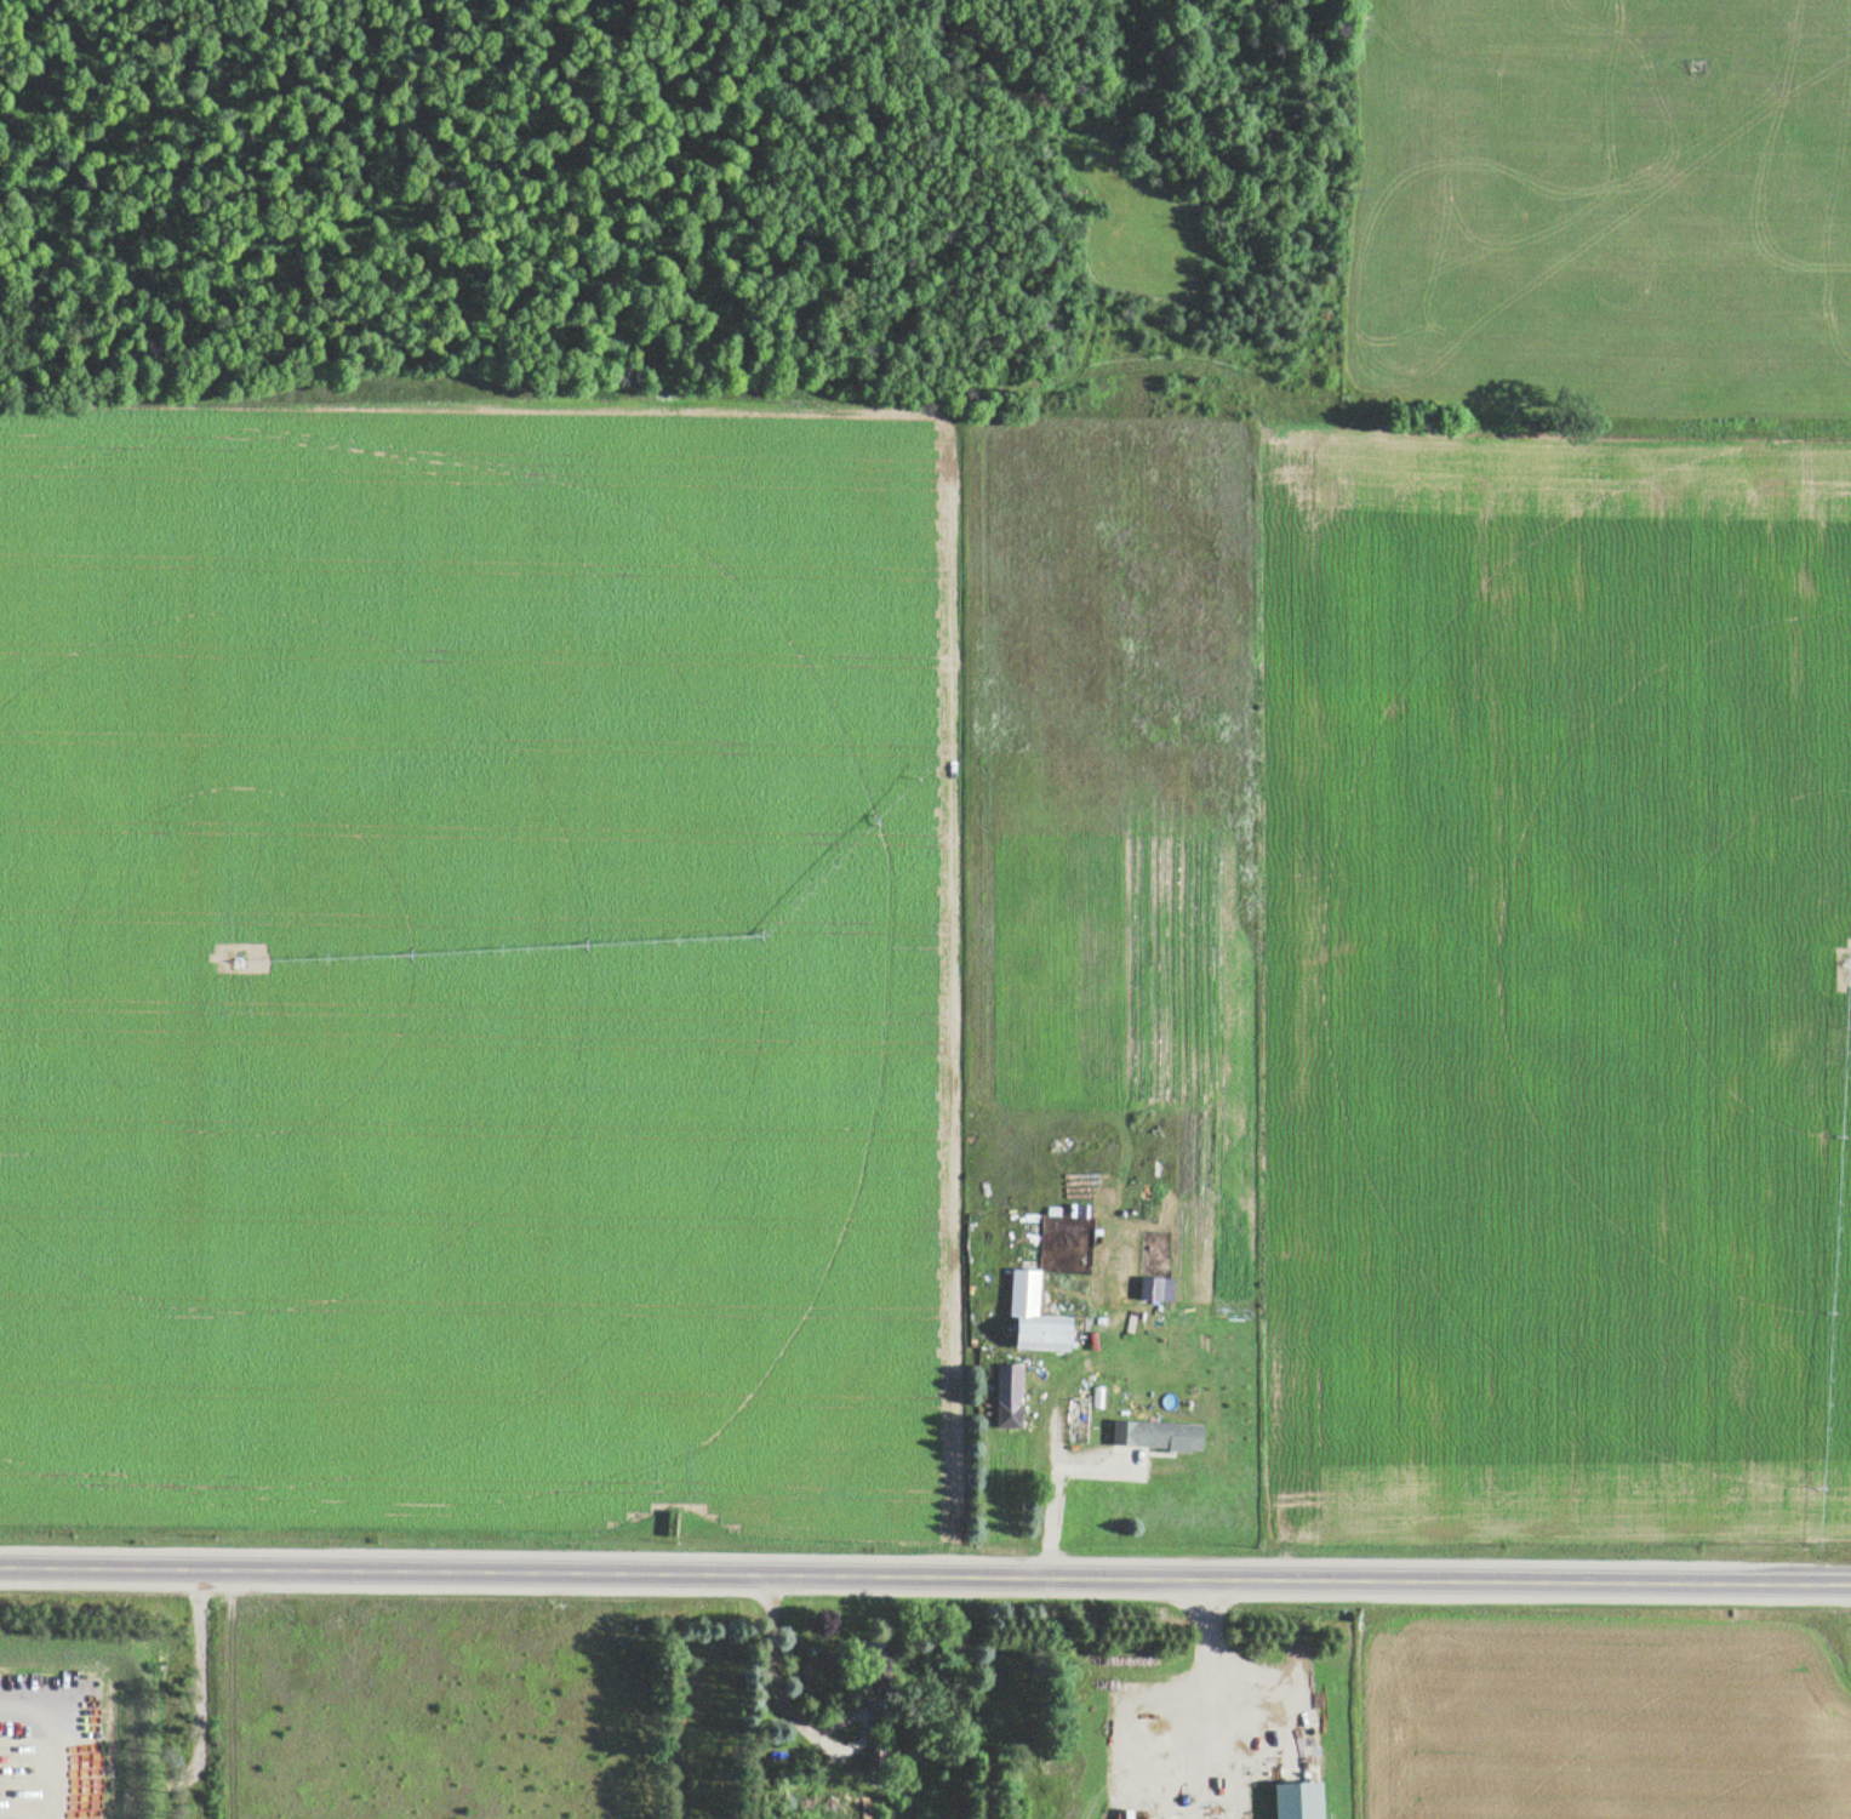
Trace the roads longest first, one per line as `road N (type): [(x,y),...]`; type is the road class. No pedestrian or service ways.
road 1 (primary): [(1850,1582),(0,1563)]

